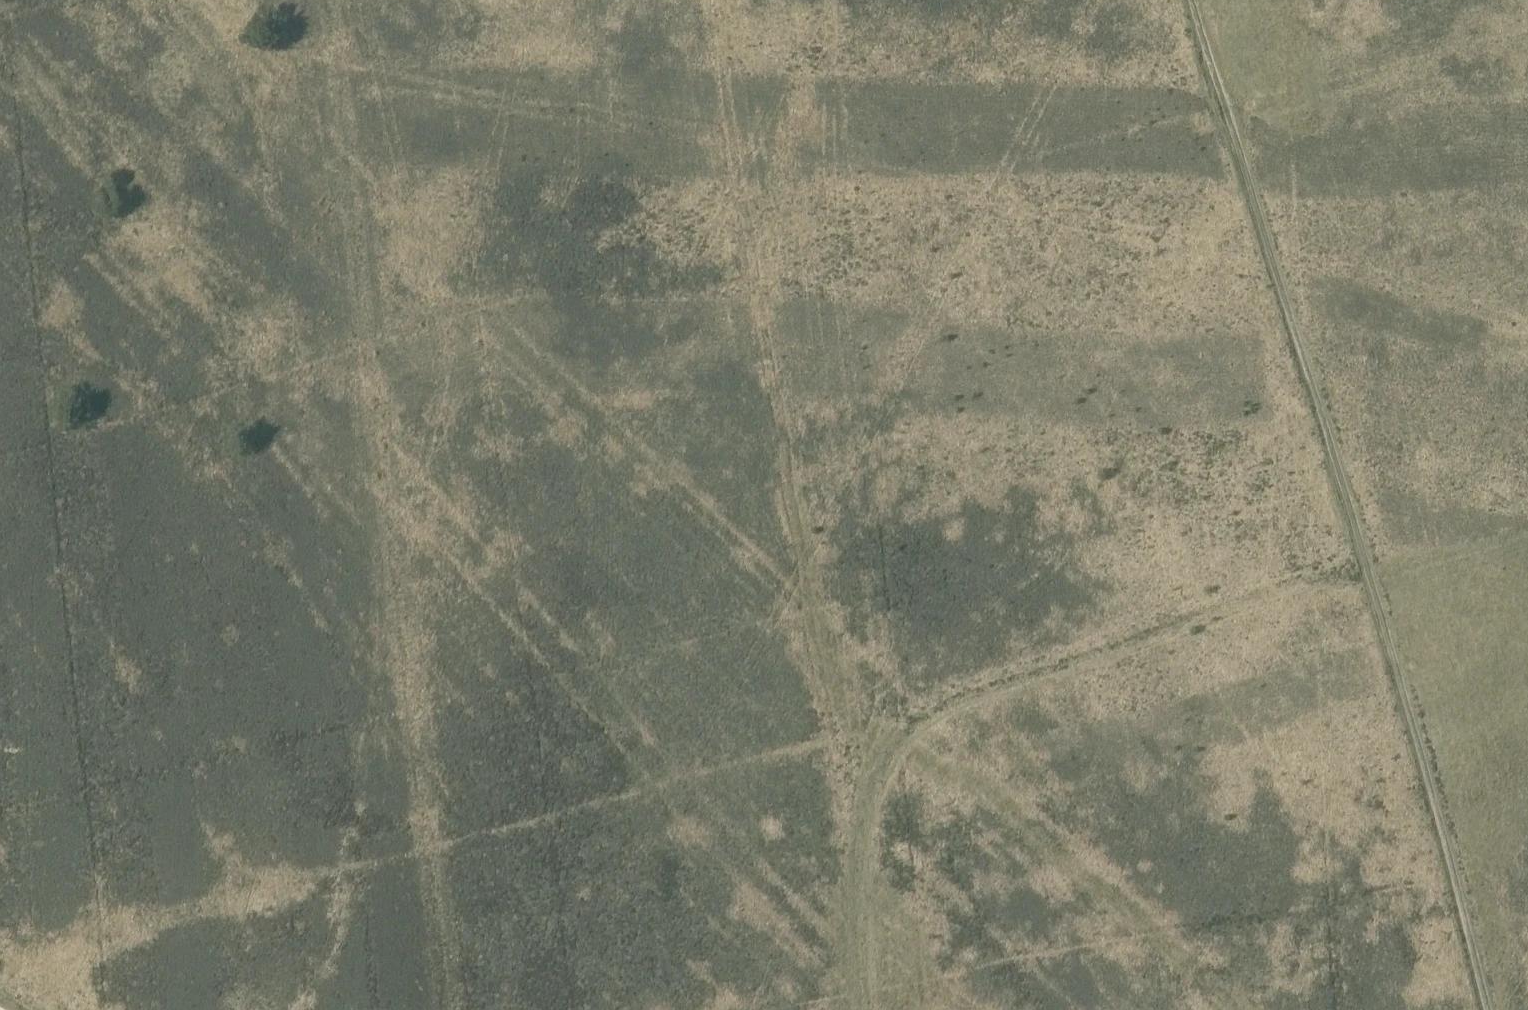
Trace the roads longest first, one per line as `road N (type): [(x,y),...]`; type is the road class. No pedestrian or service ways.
road 1 (track): [(1491,1009),(1339,464),(1194,0)]
road 2 (track): [(1527,544),(1372,580)]

